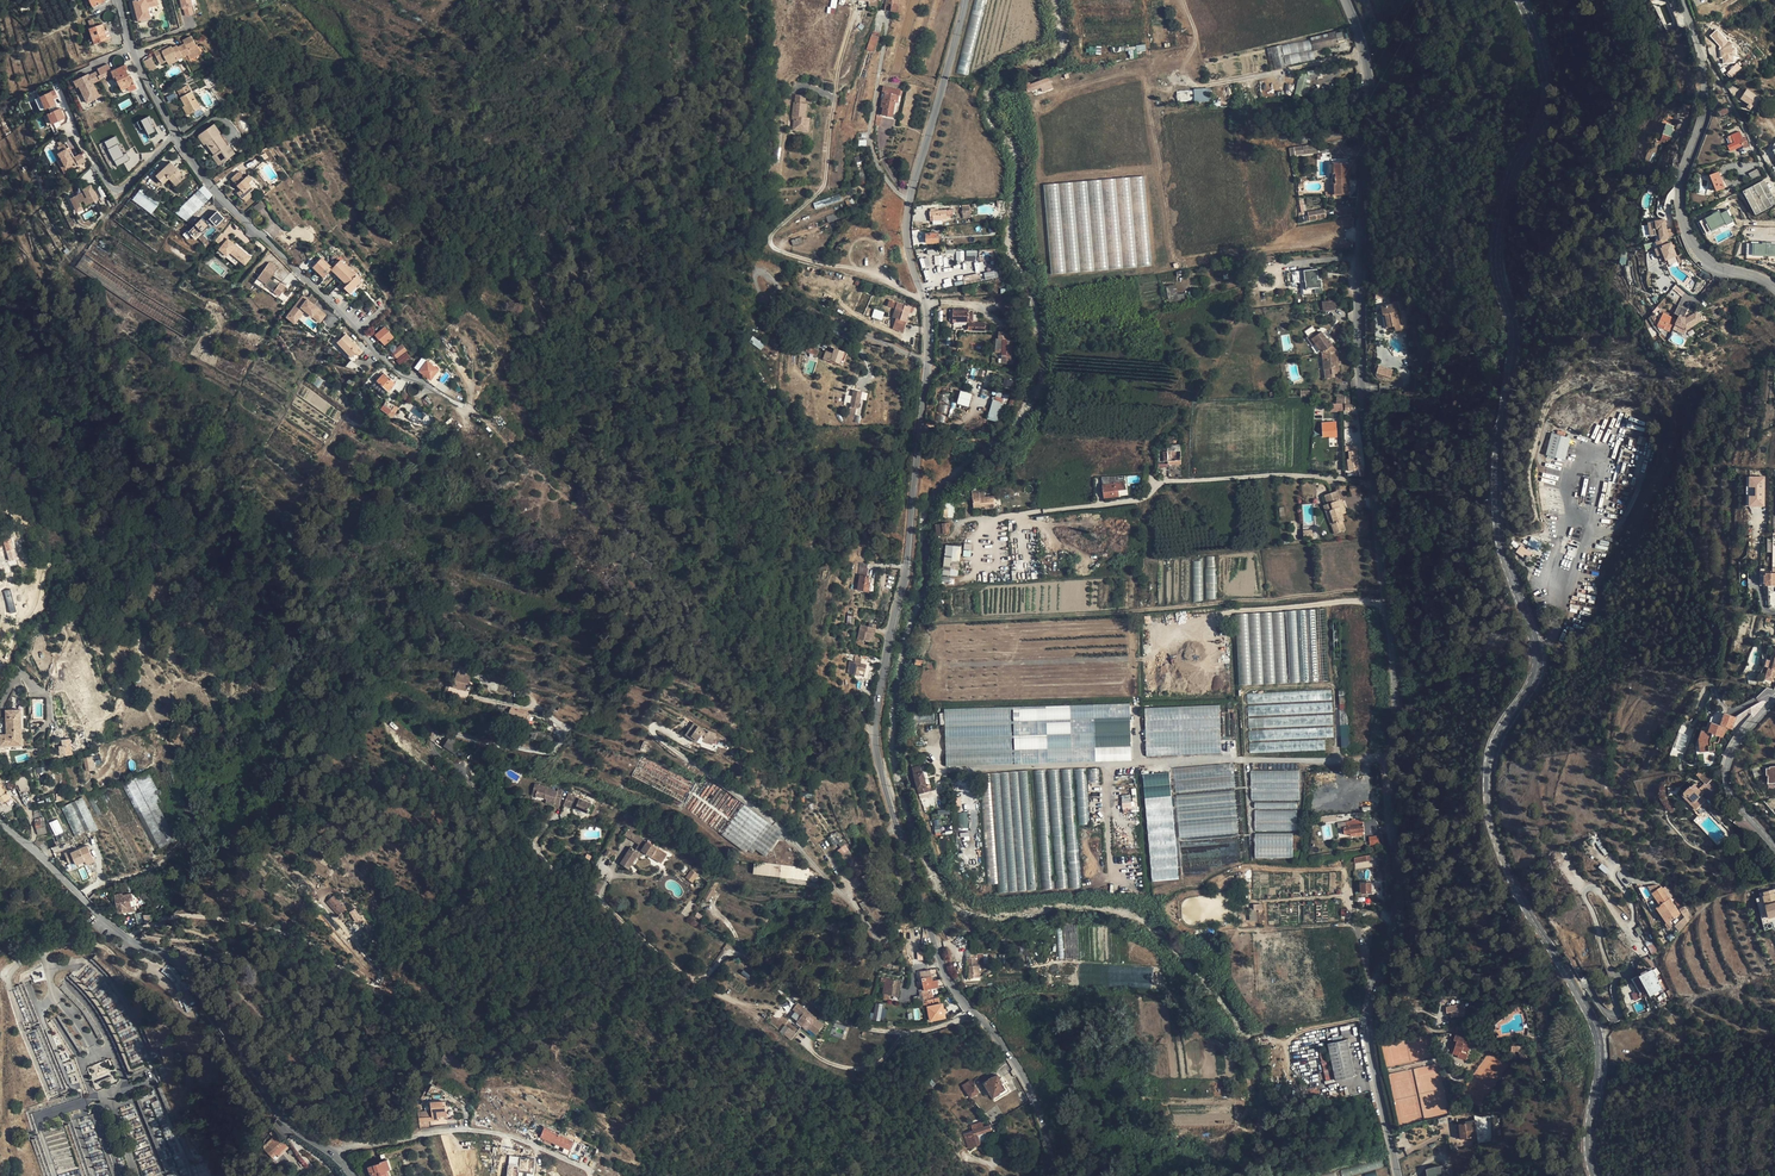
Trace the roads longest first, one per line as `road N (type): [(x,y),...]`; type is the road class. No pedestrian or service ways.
road 1 (tertiary): [(1521,0),(1547,99),(1500,222),(1499,276),(1513,342),(1495,464),(1501,548),(1538,653),(1533,678),(1492,743),(1489,813),(1505,865),(1600,1042),(1590,1151),(1595,1175)]
road 2 (unclassified): [(1047,1175),(1049,1150),(1033,1093),(945,976),(874,737),(904,578),(925,395),(928,329),(908,250),(907,213),(966,0)]
road 3 (residential): [(1400,1175),(1363,1022),(1380,963),(1396,844),(1395,670),(1359,355),(1360,204),(1372,103),(1362,38),(1344,0)]
road 4 (track): [(529,839),(691,976),(730,952),(762,963),(851,1022),(896,1033),(973,1013)]
road 5 (residential): [(354,1175),(284,1110),(181,961),(118,933),(0,818)]
road 6 (tertiary): [(402,373),(198,170),(132,46),(120,0)]
road 7 (track): [(1374,482),(1276,474),(1163,482),(1145,498),(979,522)]
road 8 (track): [(892,802),(901,924),(887,939),(867,930),(778,825),(730,789)]
road 9 (unclassified): [(1774,288),(1704,259),(1683,225),(1680,183),(1706,111),(1700,52)]
road 10 (track): [(337,1156),(479,1131),(510,1136),(600,1175)]
road 11 (unclassified): [(1774,848),(1734,800),(1727,775),(1740,739),(1774,699)]
road 12 (residential): [(1774,188),(1700,52)]

